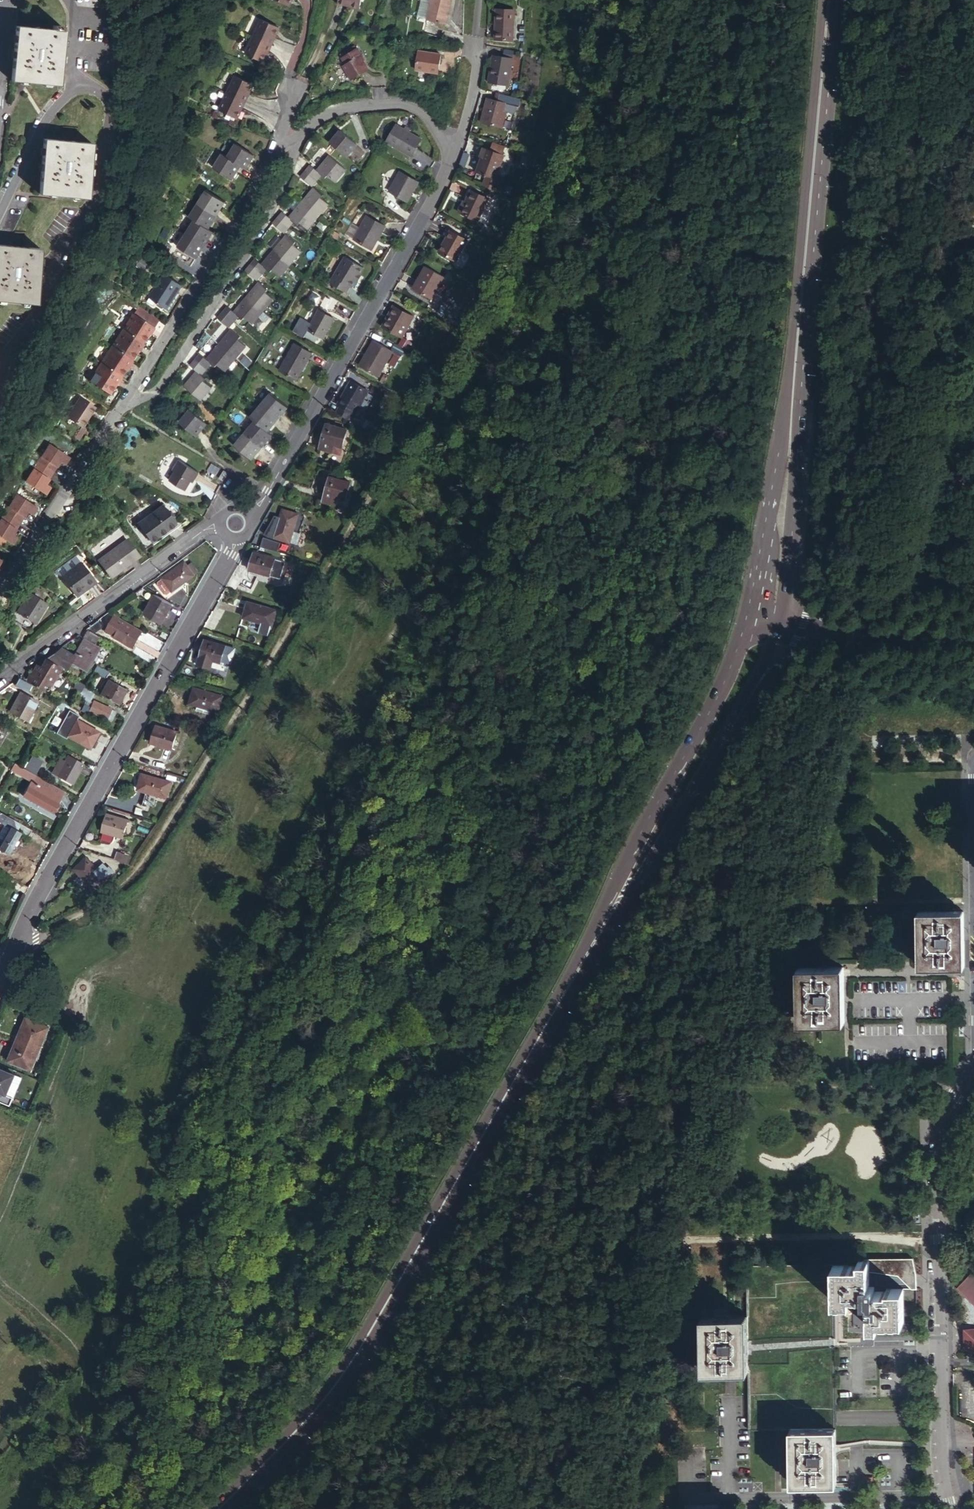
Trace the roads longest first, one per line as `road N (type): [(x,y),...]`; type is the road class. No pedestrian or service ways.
road 1 (track): [(12,947),(129,880),(289,629),(505,275),(576,100),(591,0)]
road 2 (tertiary): [(769,627),(695,779),(360,1363),(326,1410),(228,1508)]
road 3 (track): [(506,1508),(567,1318),(588,1185),(618,1124),(621,1073),(653,1040),(728,905),(760,869),(795,847)]
road 4 (tertiary): [(830,0),(769,627)]
road 5 (residential): [(0,589),(268,175),(280,143)]
road 6 (unclassified): [(236,521),(229,558),(0,977)]
road 7 (residential): [(945,1495),(938,1156),(973,1067)]
road 8 (unclassified): [(444,169),(265,496),(236,521)]
road 9 (unclassified): [(0,677),(202,531),(236,521)]
road 10 (residential): [(690,1508),(708,1499),(945,1495)]
road 11 (residential): [(280,143),(290,144),(306,119),(325,109),(412,103),(435,130),(444,169)]
road 12 (tertiary): [(973,632),(769,627)]
road 13 (unclassified): [(475,47),(444,169)]

